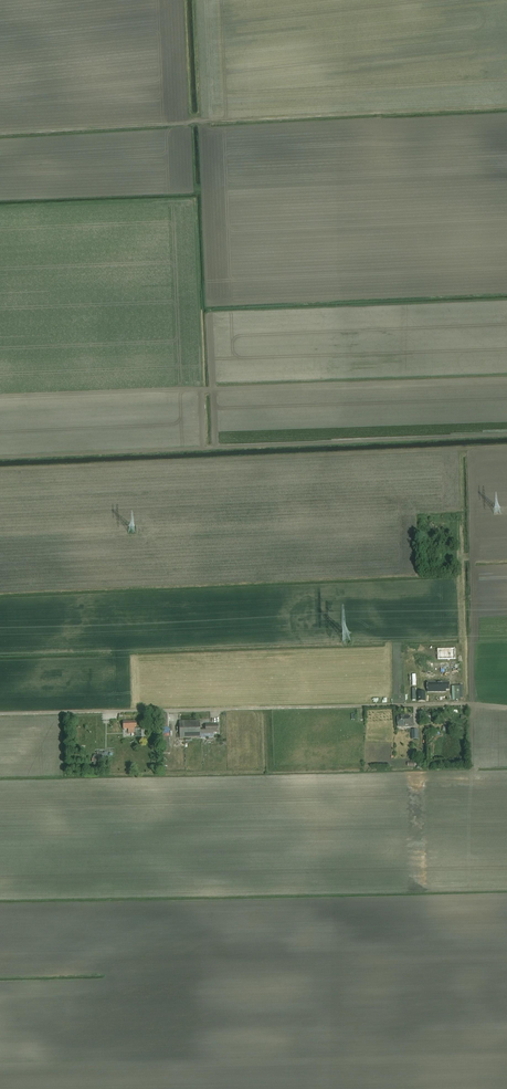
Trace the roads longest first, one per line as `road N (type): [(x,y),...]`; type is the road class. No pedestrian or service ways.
road 1 (track): [(0,133),(506,107)]
road 2 (track): [(0,715),(506,708)]

